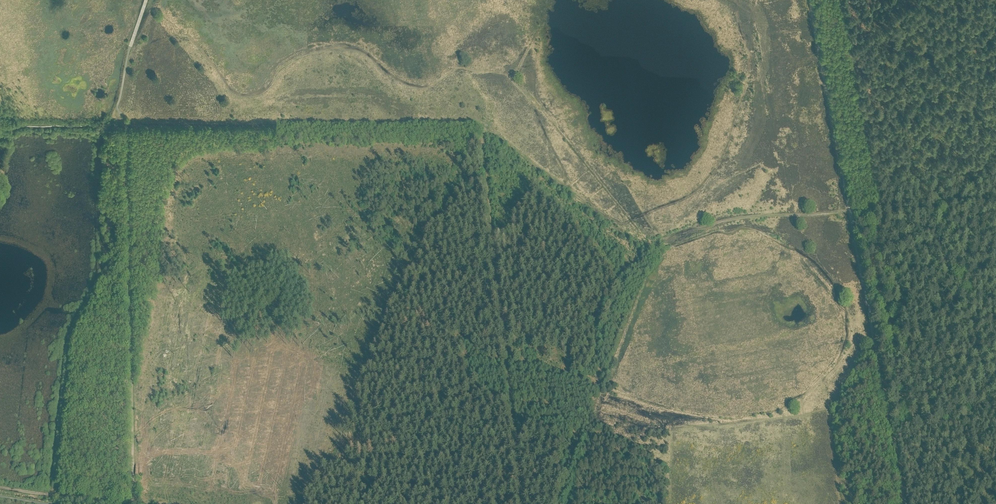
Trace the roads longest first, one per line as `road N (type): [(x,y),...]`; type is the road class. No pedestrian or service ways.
road 1 (track): [(811,0),(905,503)]
road 2 (track): [(482,129),(523,503)]

